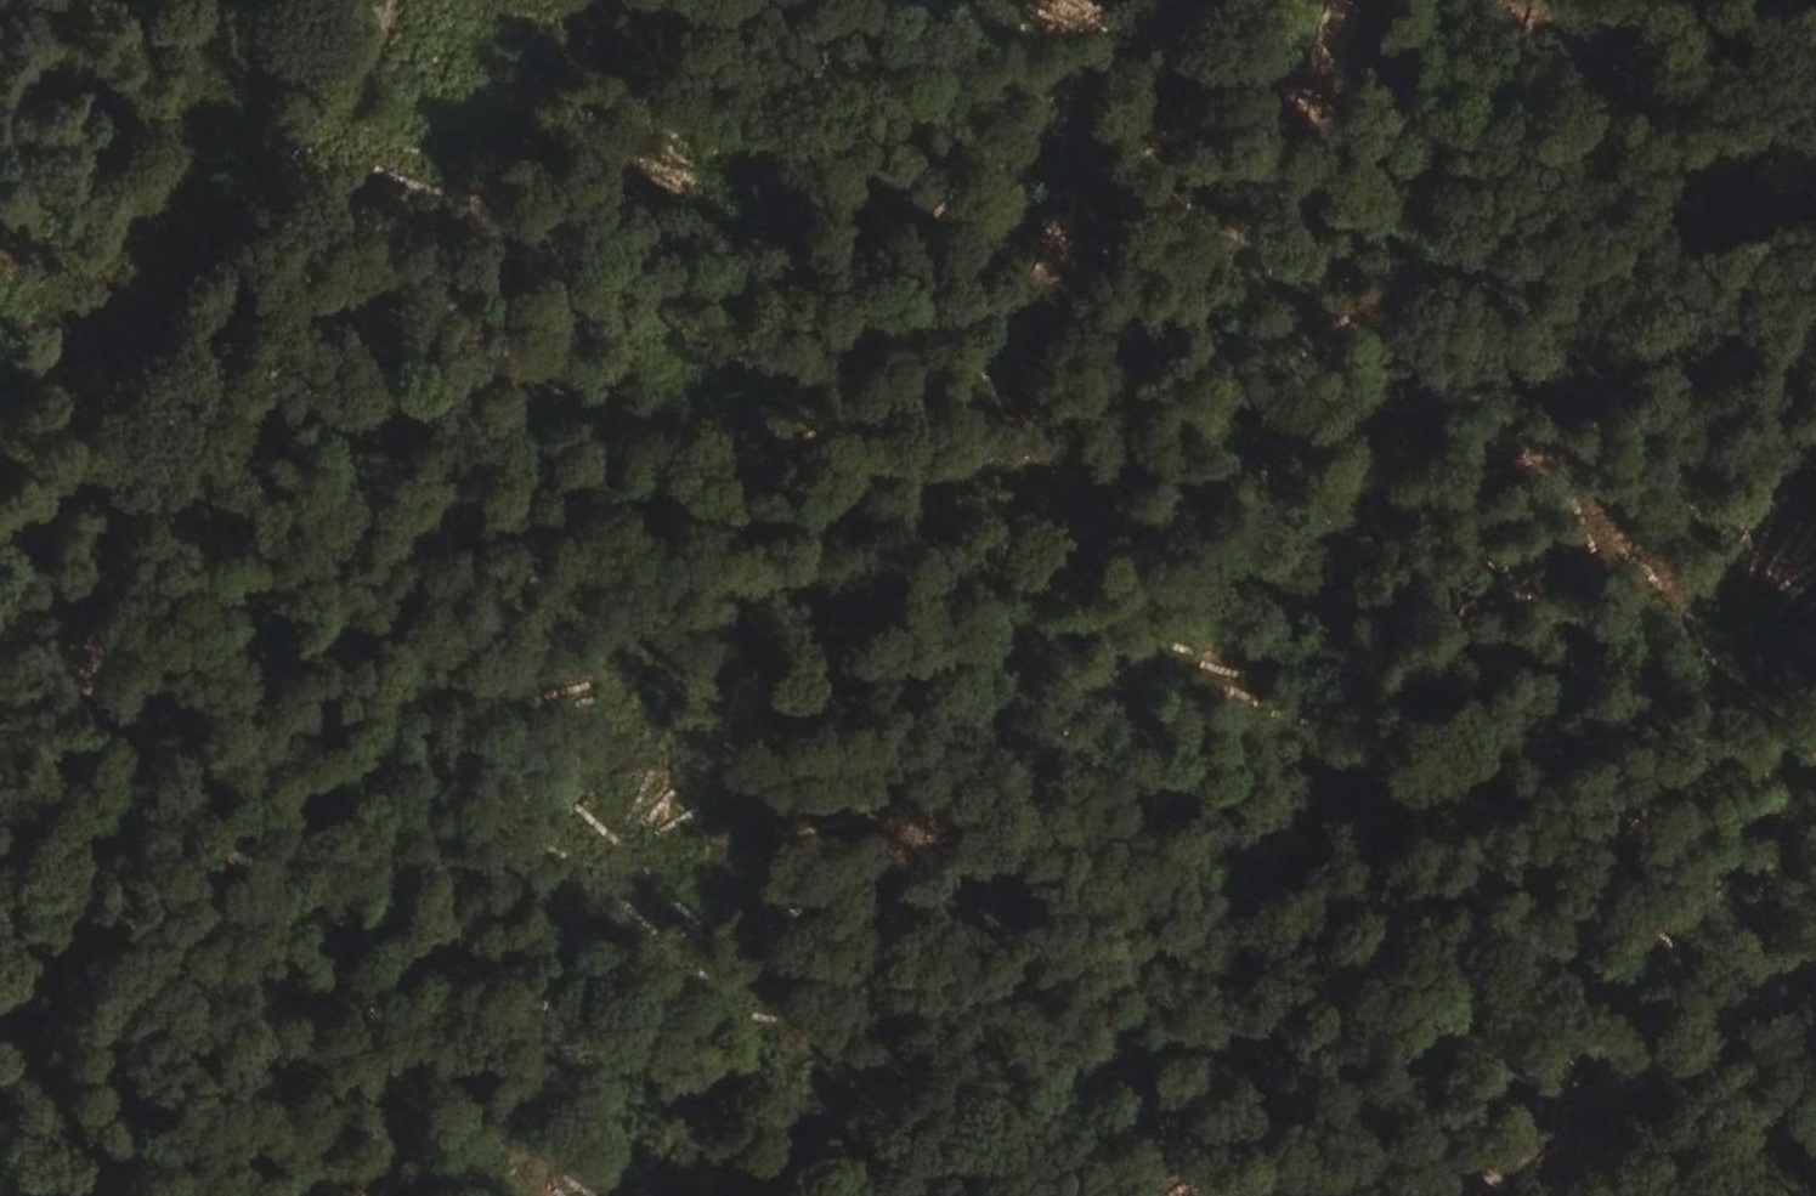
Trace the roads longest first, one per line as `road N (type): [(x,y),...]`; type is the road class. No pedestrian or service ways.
road 1 (track): [(311,0),(0,969)]
road 2 (track): [(1815,926),(1423,1195)]

